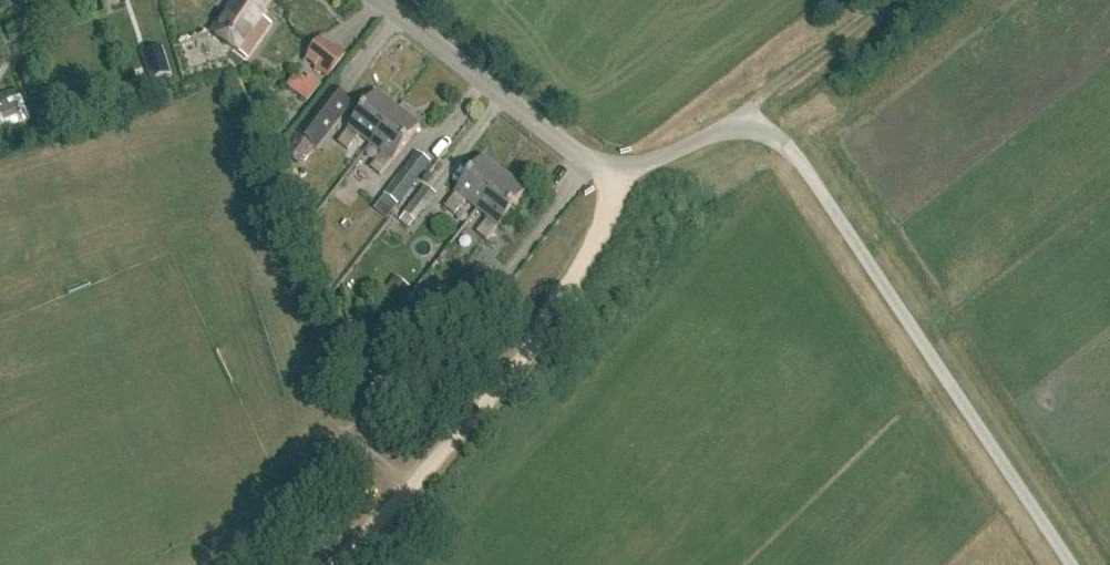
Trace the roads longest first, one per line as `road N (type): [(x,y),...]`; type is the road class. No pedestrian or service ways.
road 1 (unclassified): [(1071,564),(790,146),(752,121),(643,164),(600,165),(378,0)]
road 2 (track): [(621,168),(594,256),(536,339),(482,410),(331,564)]
road 3 (track): [(752,121),(756,102),(885,0)]

